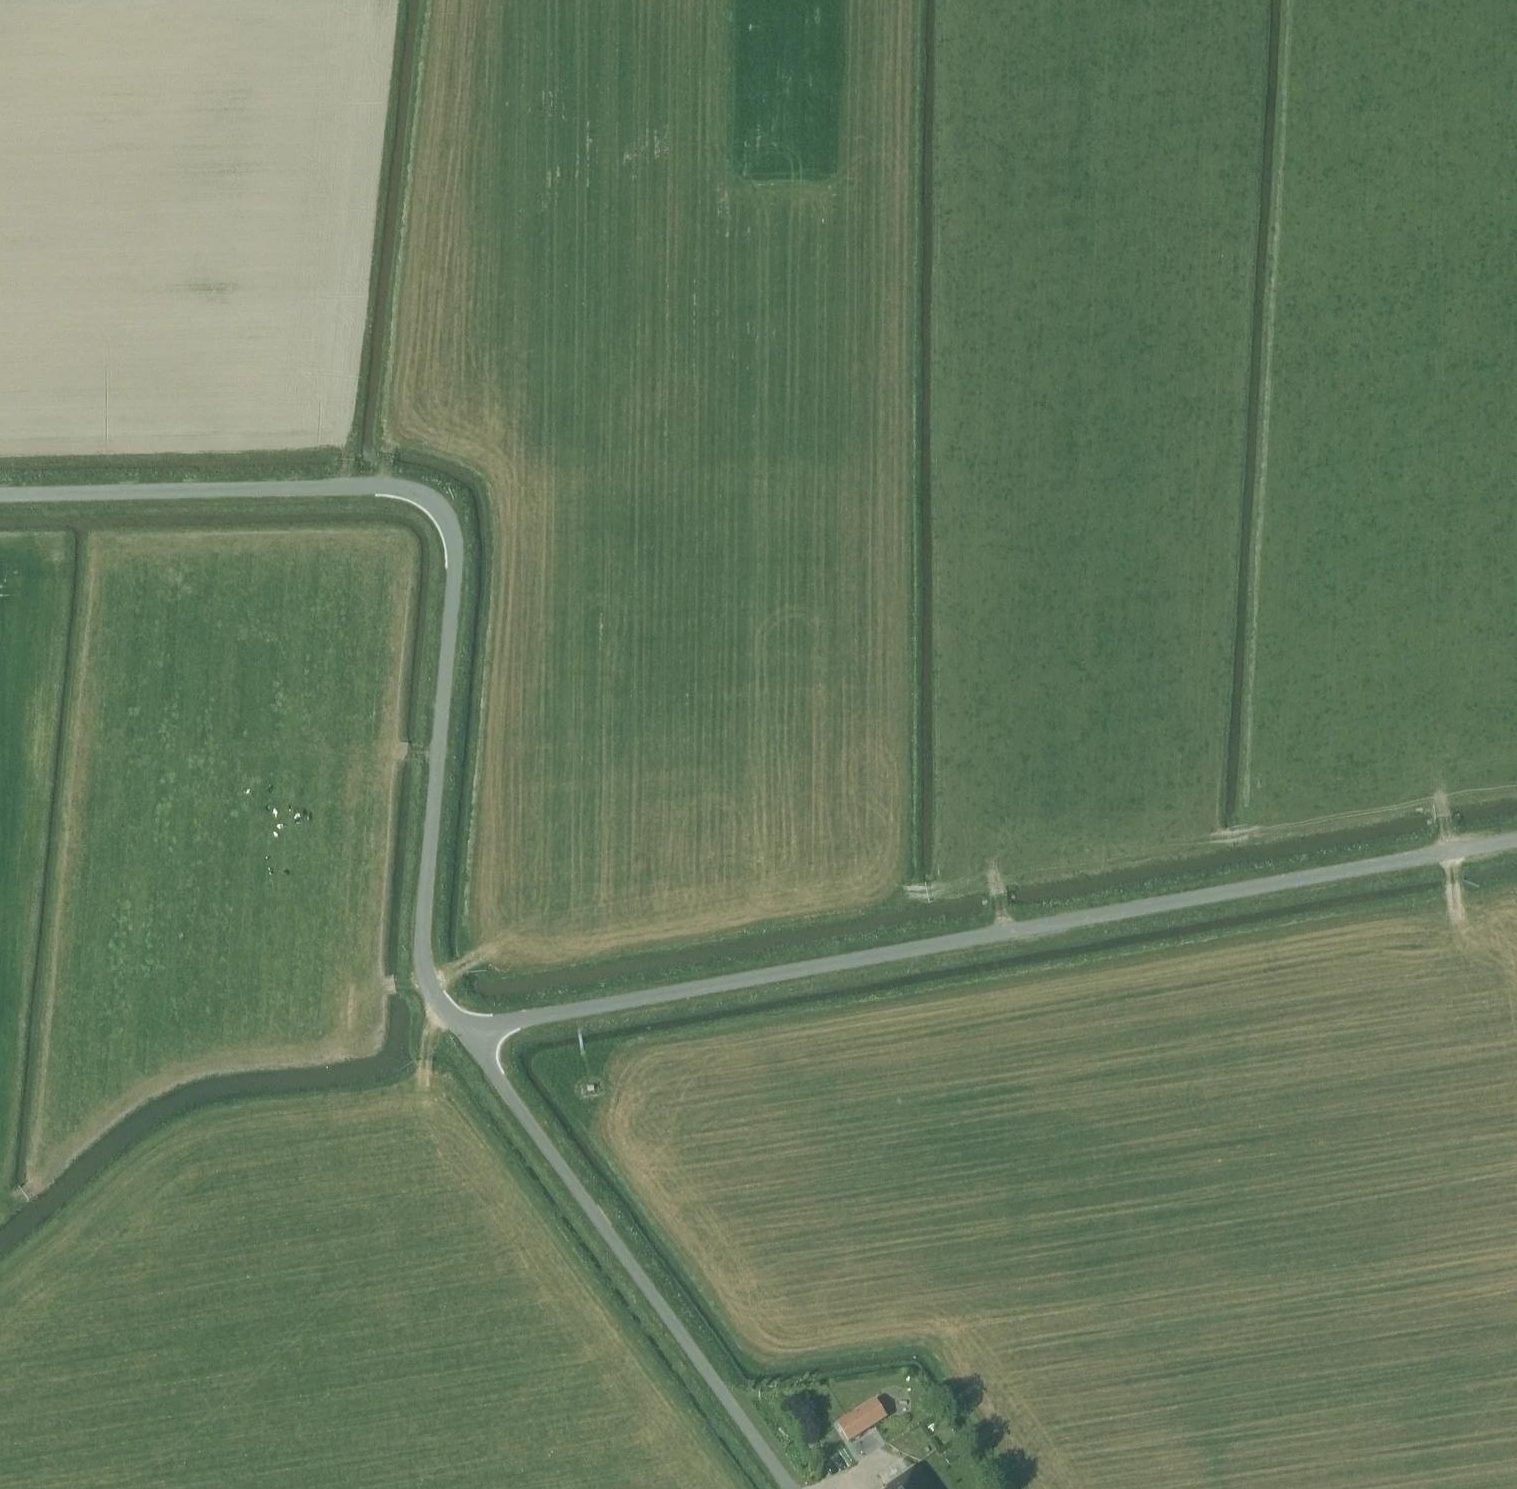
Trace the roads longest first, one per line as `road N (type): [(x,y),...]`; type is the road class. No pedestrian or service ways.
road 1 (unclassified): [(464,1030),(1516,840)]
road 2 (unclassified): [(464,1030),(431,990),(422,959),(456,559),(440,509),(418,493),(378,486),(0,495)]
road 3 (unclassified): [(791,1488),(464,1030)]

